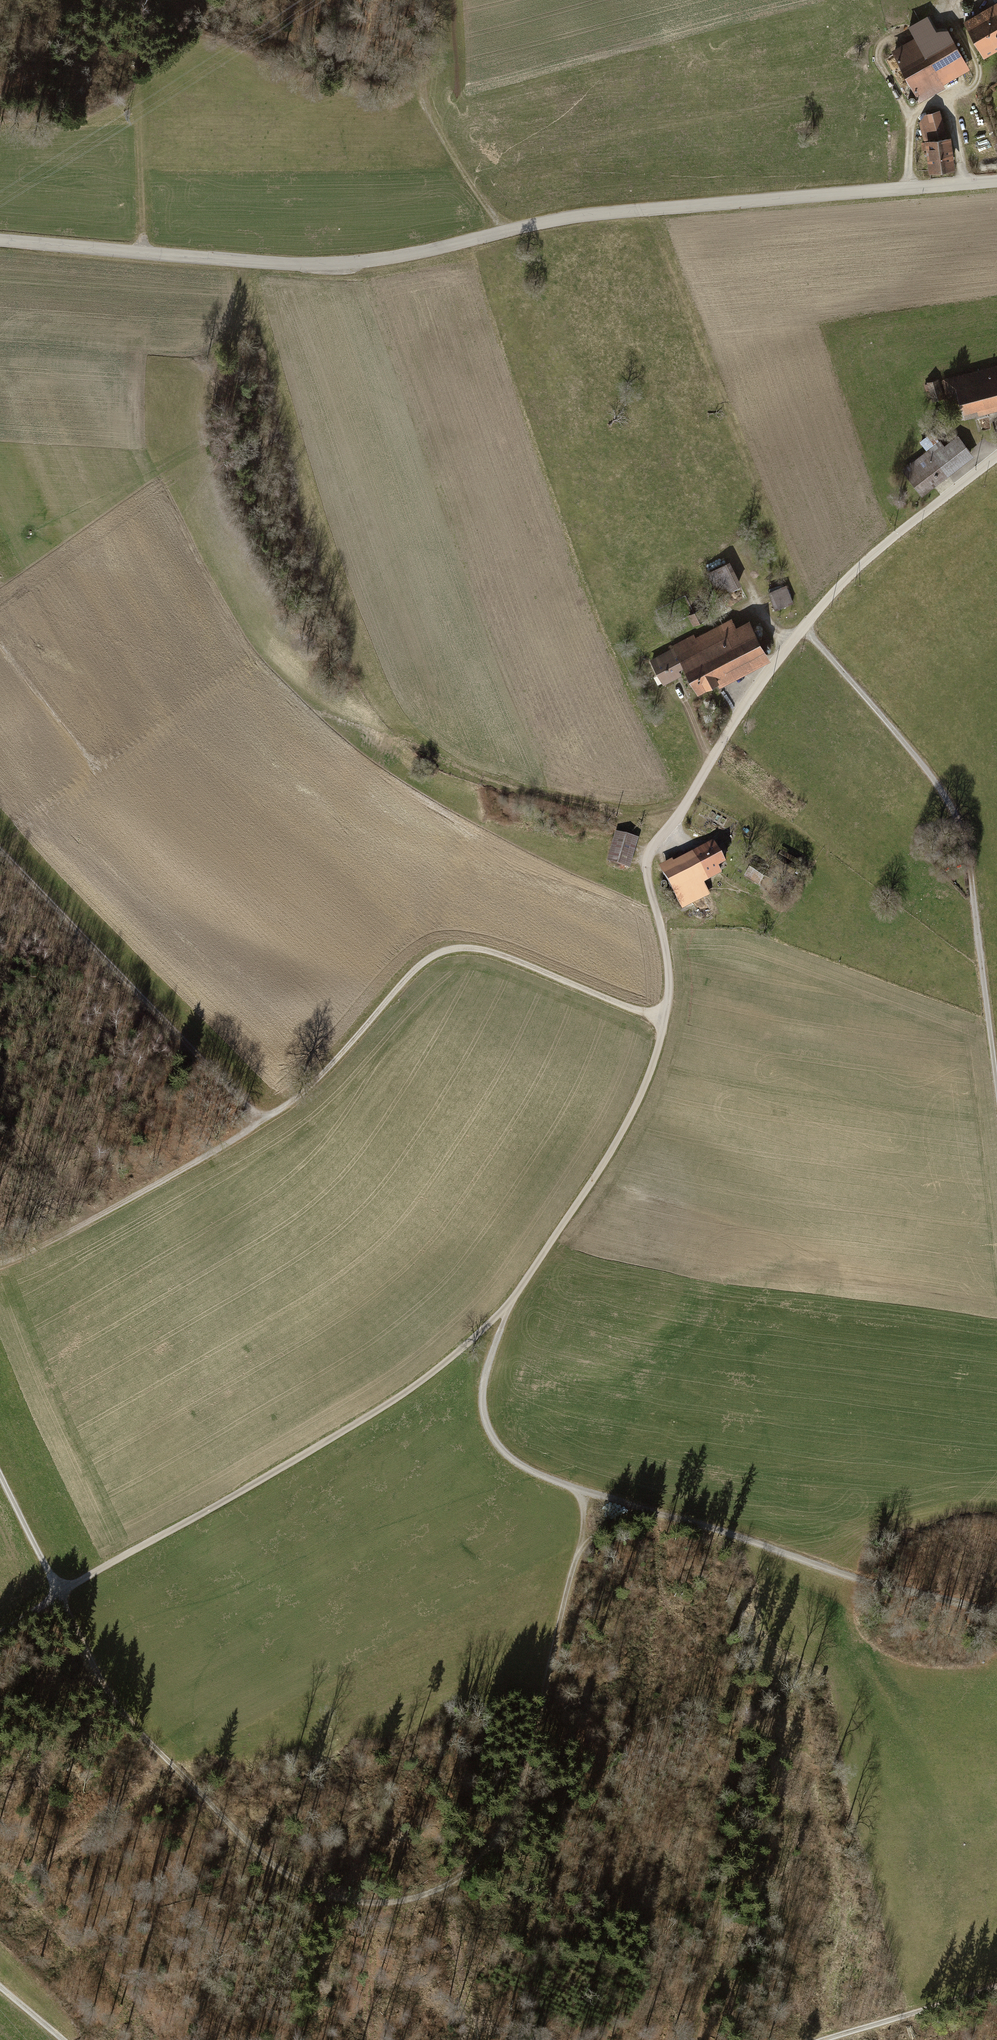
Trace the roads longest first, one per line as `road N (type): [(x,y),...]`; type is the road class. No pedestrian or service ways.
road 1 (residential): [(996,456),(826,600),(654,845),(646,875),(668,996),(655,1055),(607,1159),(510,1304),(409,1390),(0,1635)]
road 2 (track): [(0,1476),(122,1713),(266,1862),(306,1885),(363,1895),(424,1887),(471,1866),(508,1828),(577,1549),(610,1523),(650,1513)]
road 3 (tertiary): [(996,181),(592,214),(326,264),(0,240)]
road 4 (track): [(0,1264),(282,1108),(439,953),(497,954),(664,1022)]
road 5 (track): [(996,1092),(959,823),(932,777),(803,627)]
road 6 (track): [(0,850),(263,1120)]
road 7 (track): [(650,1513),(996,1620)]
road 8 (track): [(650,1513),(535,1473),(498,1444),(483,1386),(510,1304)]
road 9 (track): [(996,1986),(823,2039)]
road 10 (track): [(504,232),(430,117),(421,78)]

